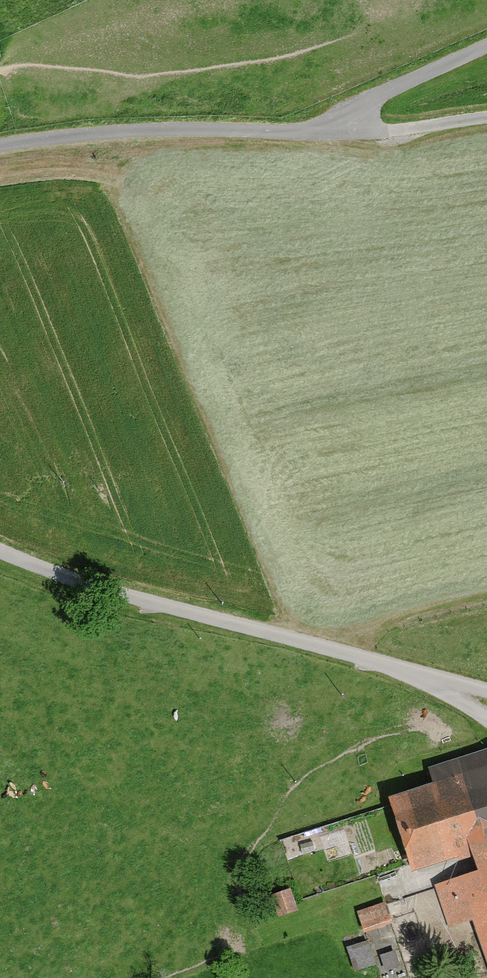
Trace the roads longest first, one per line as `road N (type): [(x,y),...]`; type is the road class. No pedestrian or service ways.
road 1 (track): [(0,144),(350,131),(380,94),(486,45)]
road 2 (track): [(0,548),(160,604),(486,690)]
road 3 (track): [(350,131),(486,116)]

